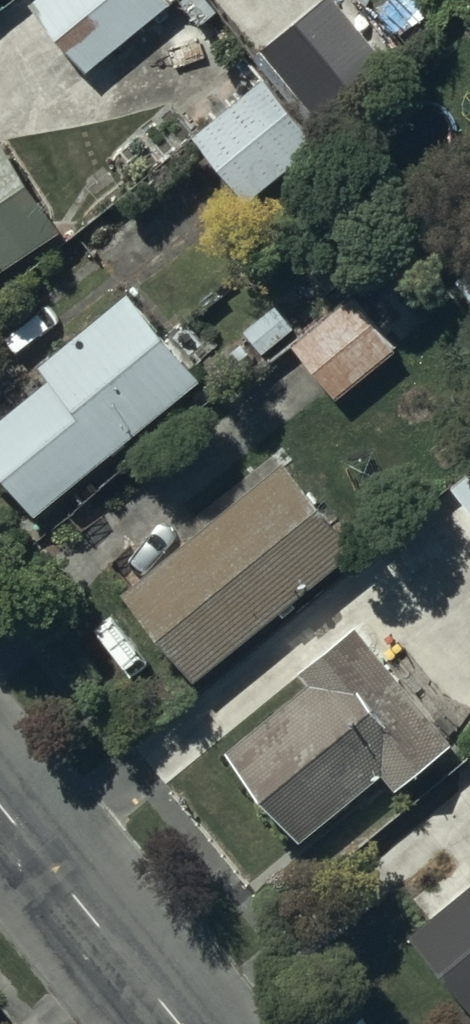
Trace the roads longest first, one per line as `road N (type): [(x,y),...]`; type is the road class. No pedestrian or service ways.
road 1 (tertiary): [(0,803),(182,1023)]

